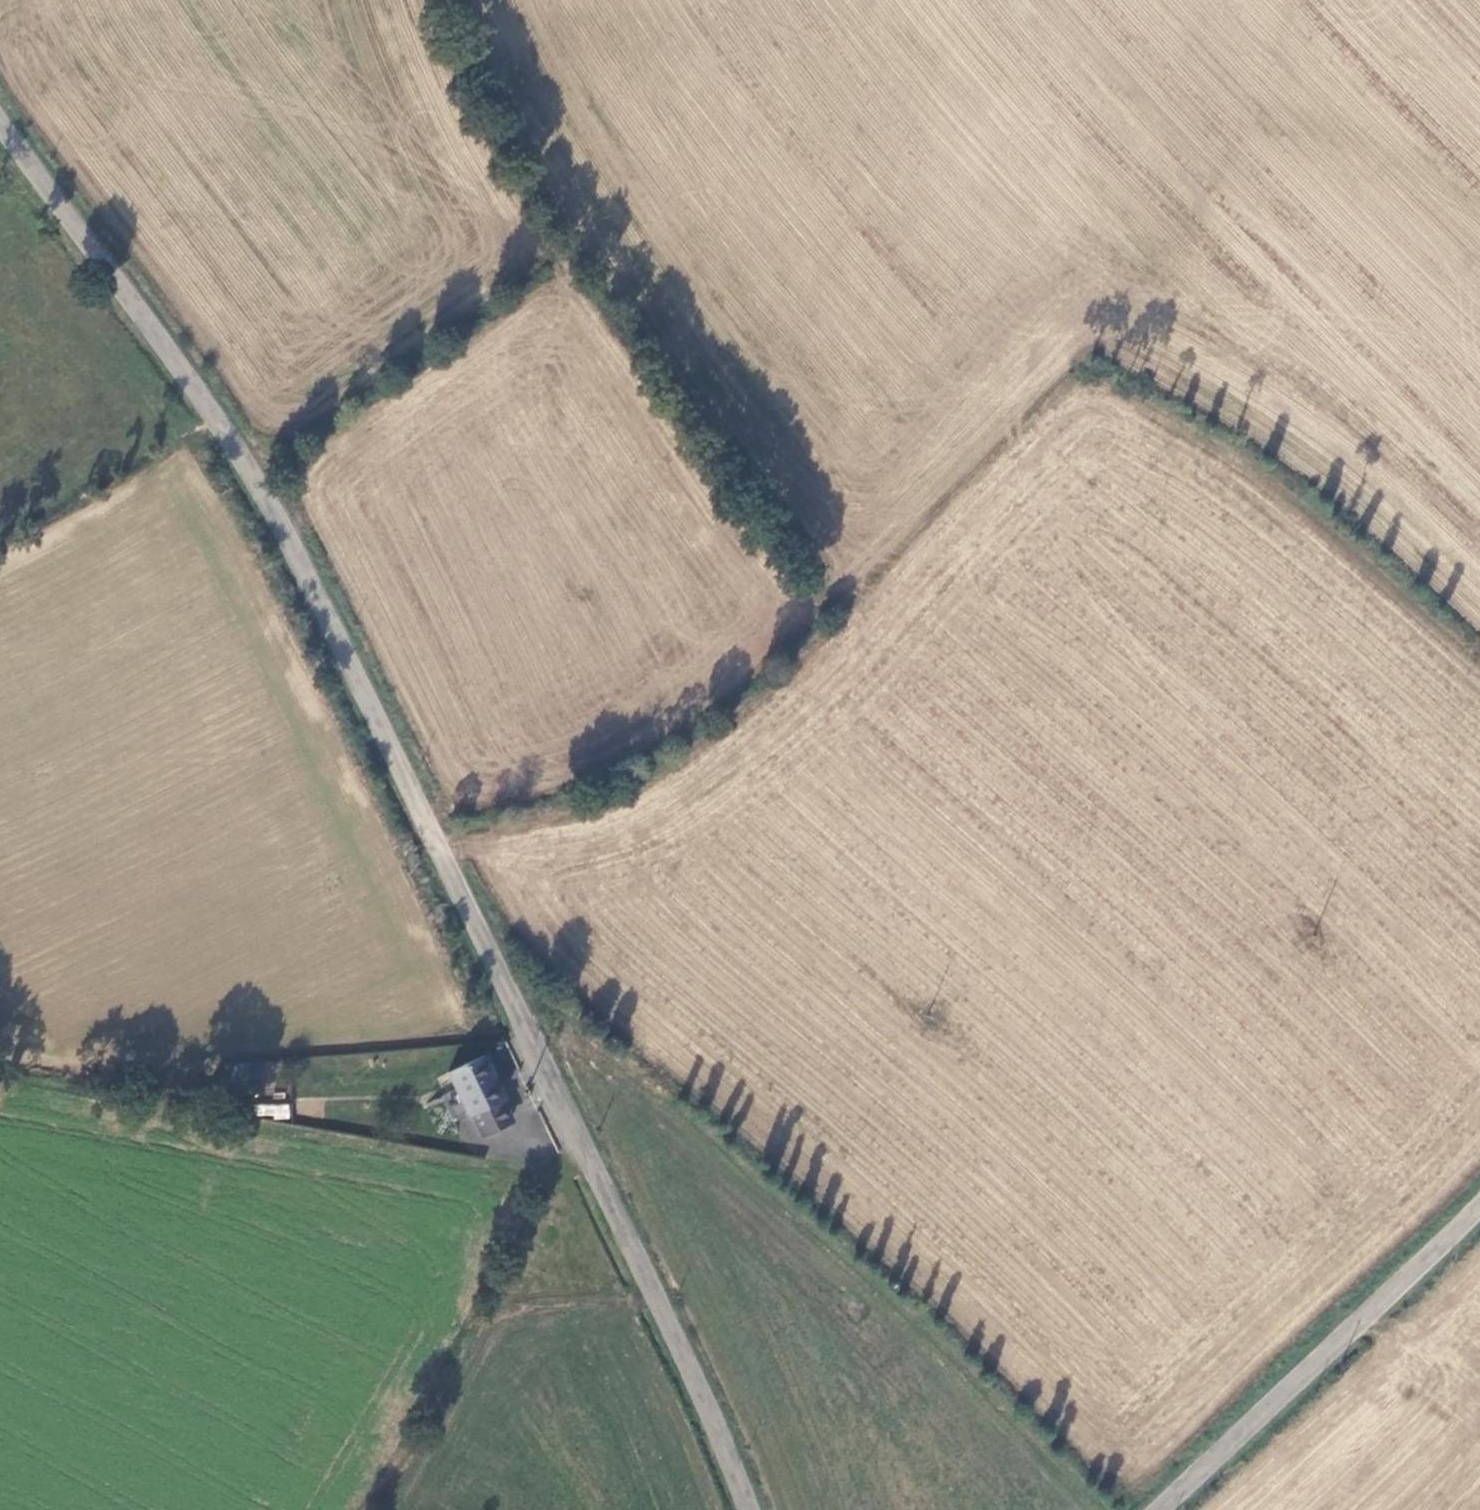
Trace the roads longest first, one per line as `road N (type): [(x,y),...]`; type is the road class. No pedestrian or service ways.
road 1 (unclassified): [(750,1509),(659,1298),(247,457),(0,139)]
road 2 (unclassified): [(1161,1509),(1479,1208)]

